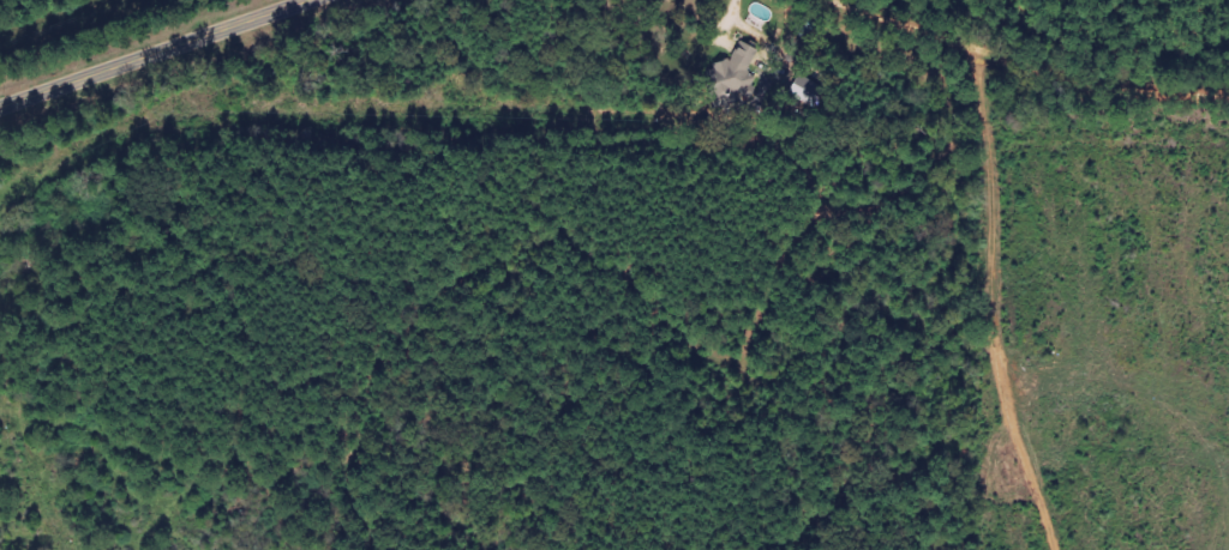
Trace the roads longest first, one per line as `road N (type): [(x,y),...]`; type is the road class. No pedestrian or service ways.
road 1 (residential): [(762,0),(792,26),(966,80),(1228,105)]
road 2 (primary): [(0,107),(315,0)]

